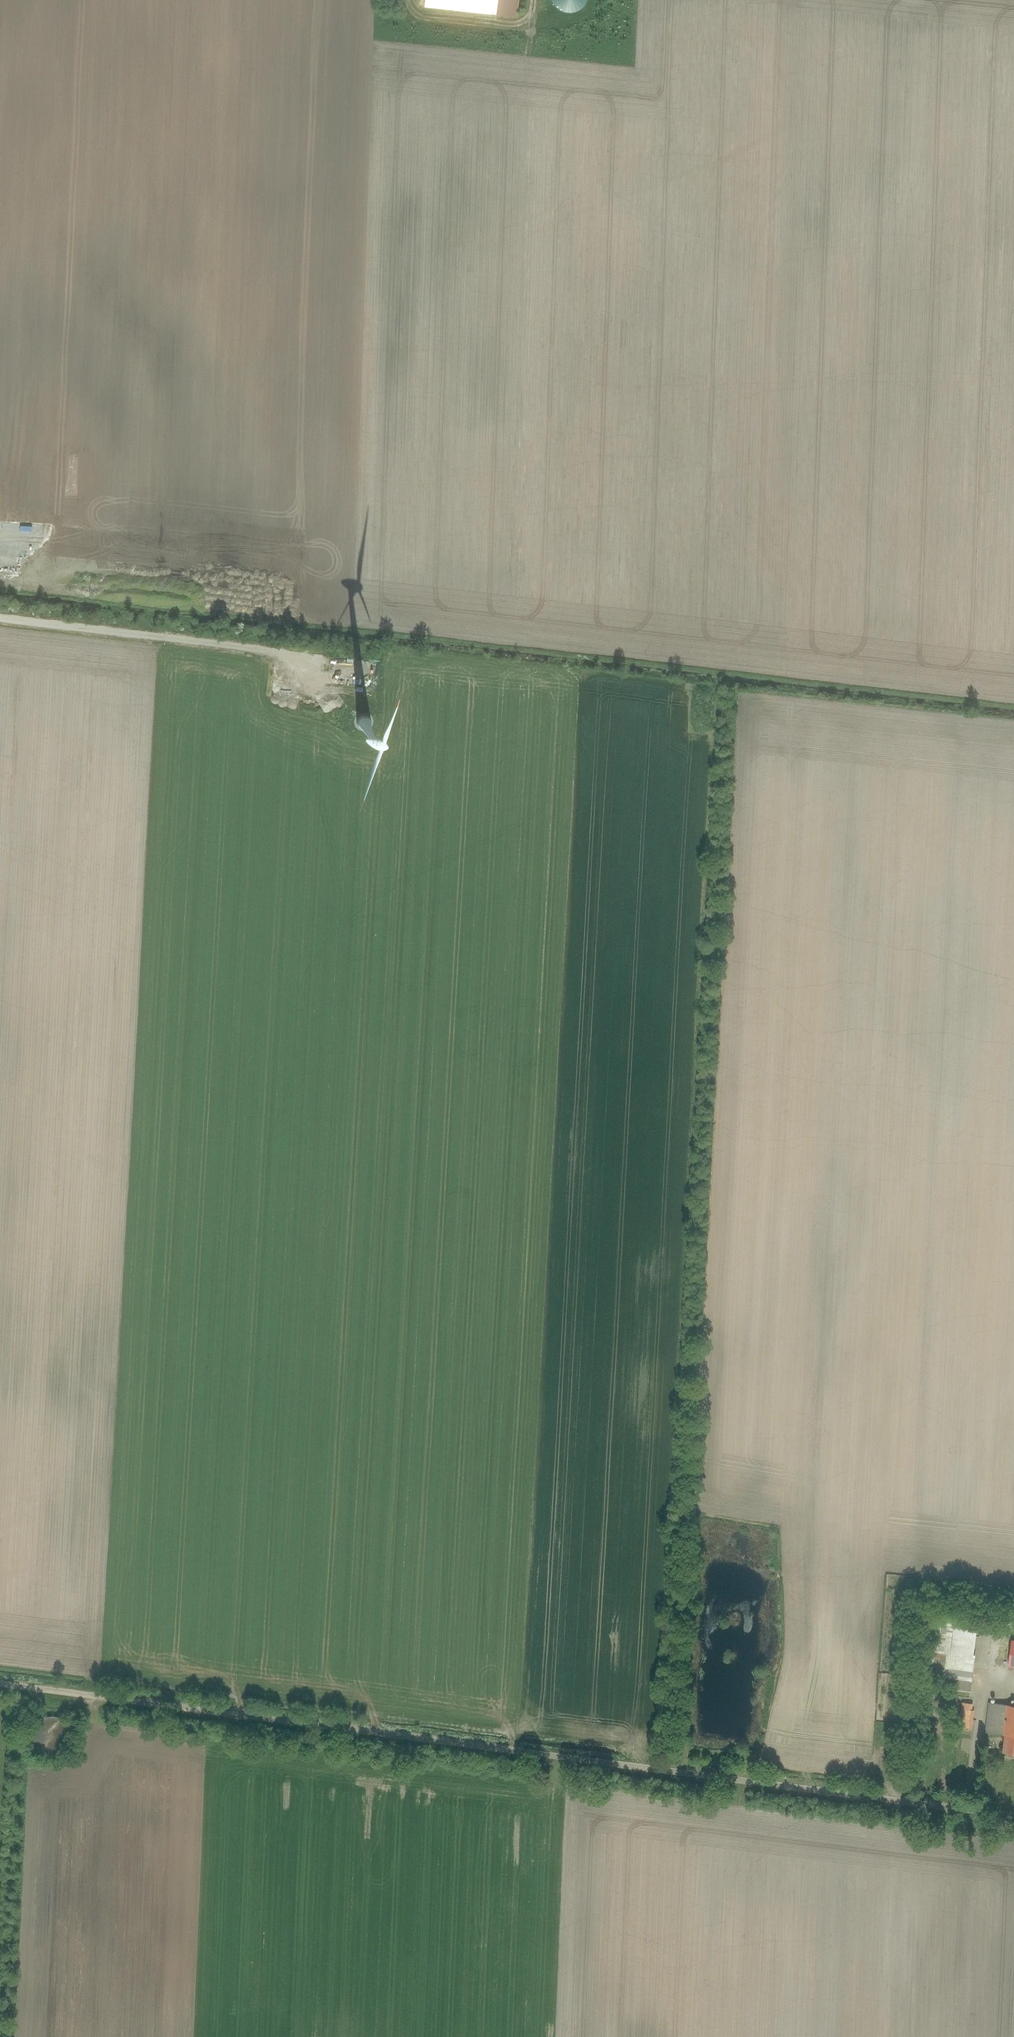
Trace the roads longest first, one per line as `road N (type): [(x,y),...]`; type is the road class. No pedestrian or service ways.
road 1 (unclassified): [(1013,1811),(0,1681)]
road 2 (track): [(0,615),(356,665)]

